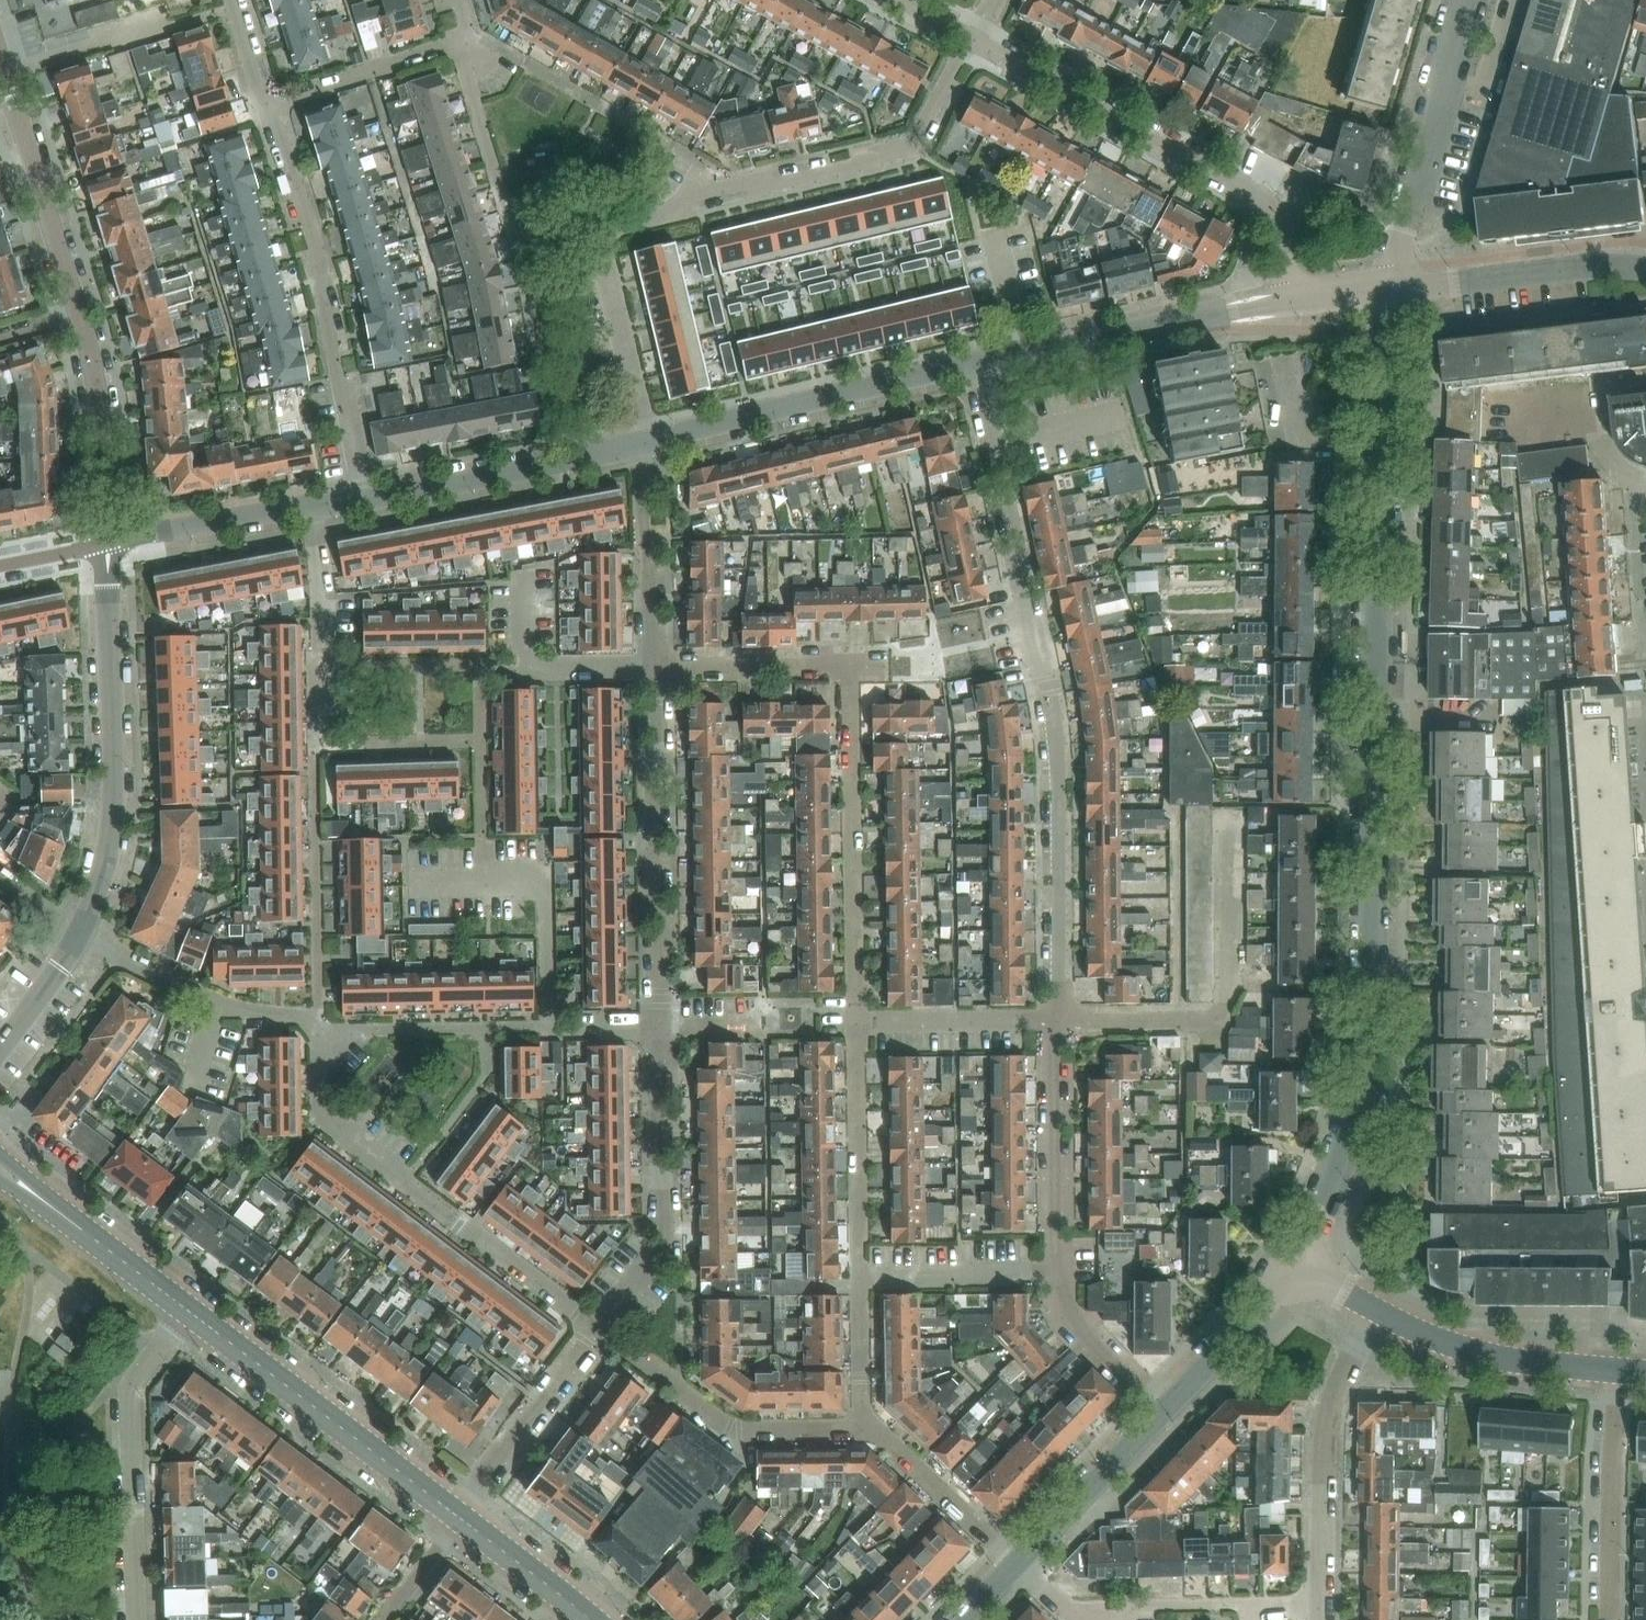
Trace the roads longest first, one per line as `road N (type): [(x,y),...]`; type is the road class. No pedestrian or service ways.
road 1 (unclassified): [(1292,1262),(1342,1151),(1368,1036),(1373,457),(1391,288)]
road 2 (residential): [(599,1329),(320,1119),(318,1012),(247,1011),(120,956)]
road 3 (residential): [(1056,1019),(1055,721),(1021,597),(1017,539),(980,365)]
road 4 (residential): [(599,232),(645,222),(683,198),(903,153),(971,39)]
road 5 (residential): [(1293,297),(1272,212),(1261,196),(971,39)]
road 6 (residential): [(364,500),(324,270),(274,105)]
road 7 (residential): [(80,933),(114,815),(106,543)]
road 8 (residential): [(652,1029),(662,970),(662,923),(650,898),(658,666)]
road 9 (residential): [(854,1022),(855,662)]
road 10 (residential): [(649,439),(980,365)]
road 11 (tertiary): [(457,1515),(188,1310)]
road 12 (residential): [(137,1619),(131,1392),(188,1310)]
road 13 (residential): [(599,1329),(664,1243),(652,1029)]
road 14 (residential): [(980,365),(1293,297)]
road 15 (residential): [(1321,1605),(1324,1428),(1377,1308)]
road 16 (unclassified): [(1391,288),(1471,0)]
road 17 (residential): [(859,1428),(736,1428),(599,1329)]
road 18 (residential): [(364,500),(636,442)]
road 19 (residential): [(857,1281),(863,1213),(854,1022)]
road 20 (unclassified): [(1645,269),(1583,266),(1391,288)]
road 21 (unclassified): [(1620,1370),(1487,1354),(1377,1308)]
road 22 (residential): [(1058,1272),(1056,1019)]
road 23 (residential): [(79,315),(5,74)]
road 24 (residential): [(1607,1619),(1620,1370)]
road 25 (residential): [(321,744),(318,579),(305,504)]
road 26 (residential): [(106,543),(101,419),(79,315)]
road 27 (residential): [(658,666),(636,442)]
road 28 (residential): [(649,439),(599,232)]
road 29 (unclassified): [(1016,1563),(1162,1410)]
road 30 (residential): [(1016,1563),(879,1432),(859,1428)]
road 31 (residential): [(106,543),(305,504)]
road 32 (residential): [(274,105),(382,71),(402,57),(466,45)]
road 33 (residential): [(854,1022),(1056,1019)]
road 34 (residential): [(857,1281),(1058,1272)]
road 35 (residential): [(658,666),(855,662)]
road 36 (unclassified): [(1162,1410),(1292,1262)]
road 37 (residential): [(478,1482),(599,1329)]
road 38 (residential): [(509,221),(467,83),(466,45)]
road 39 (residential): [(1162,1410),(1069,1319),(1058,1272)]
road 40 (tertiary): [(590,1619),(457,1515)]
road 41 (residential): [(5,74),(150,29)]
road 42 (residential): [(859,1428),(857,1281)]
road 43 (tertiary): [(107,1249),(0,1154)]
road 44 (residential): [(0,1047),(80,933)]
road 45 (residential): [(658,666),(528,668)]
road 46 (tertiary): [(0,1180),(107,1249)]

